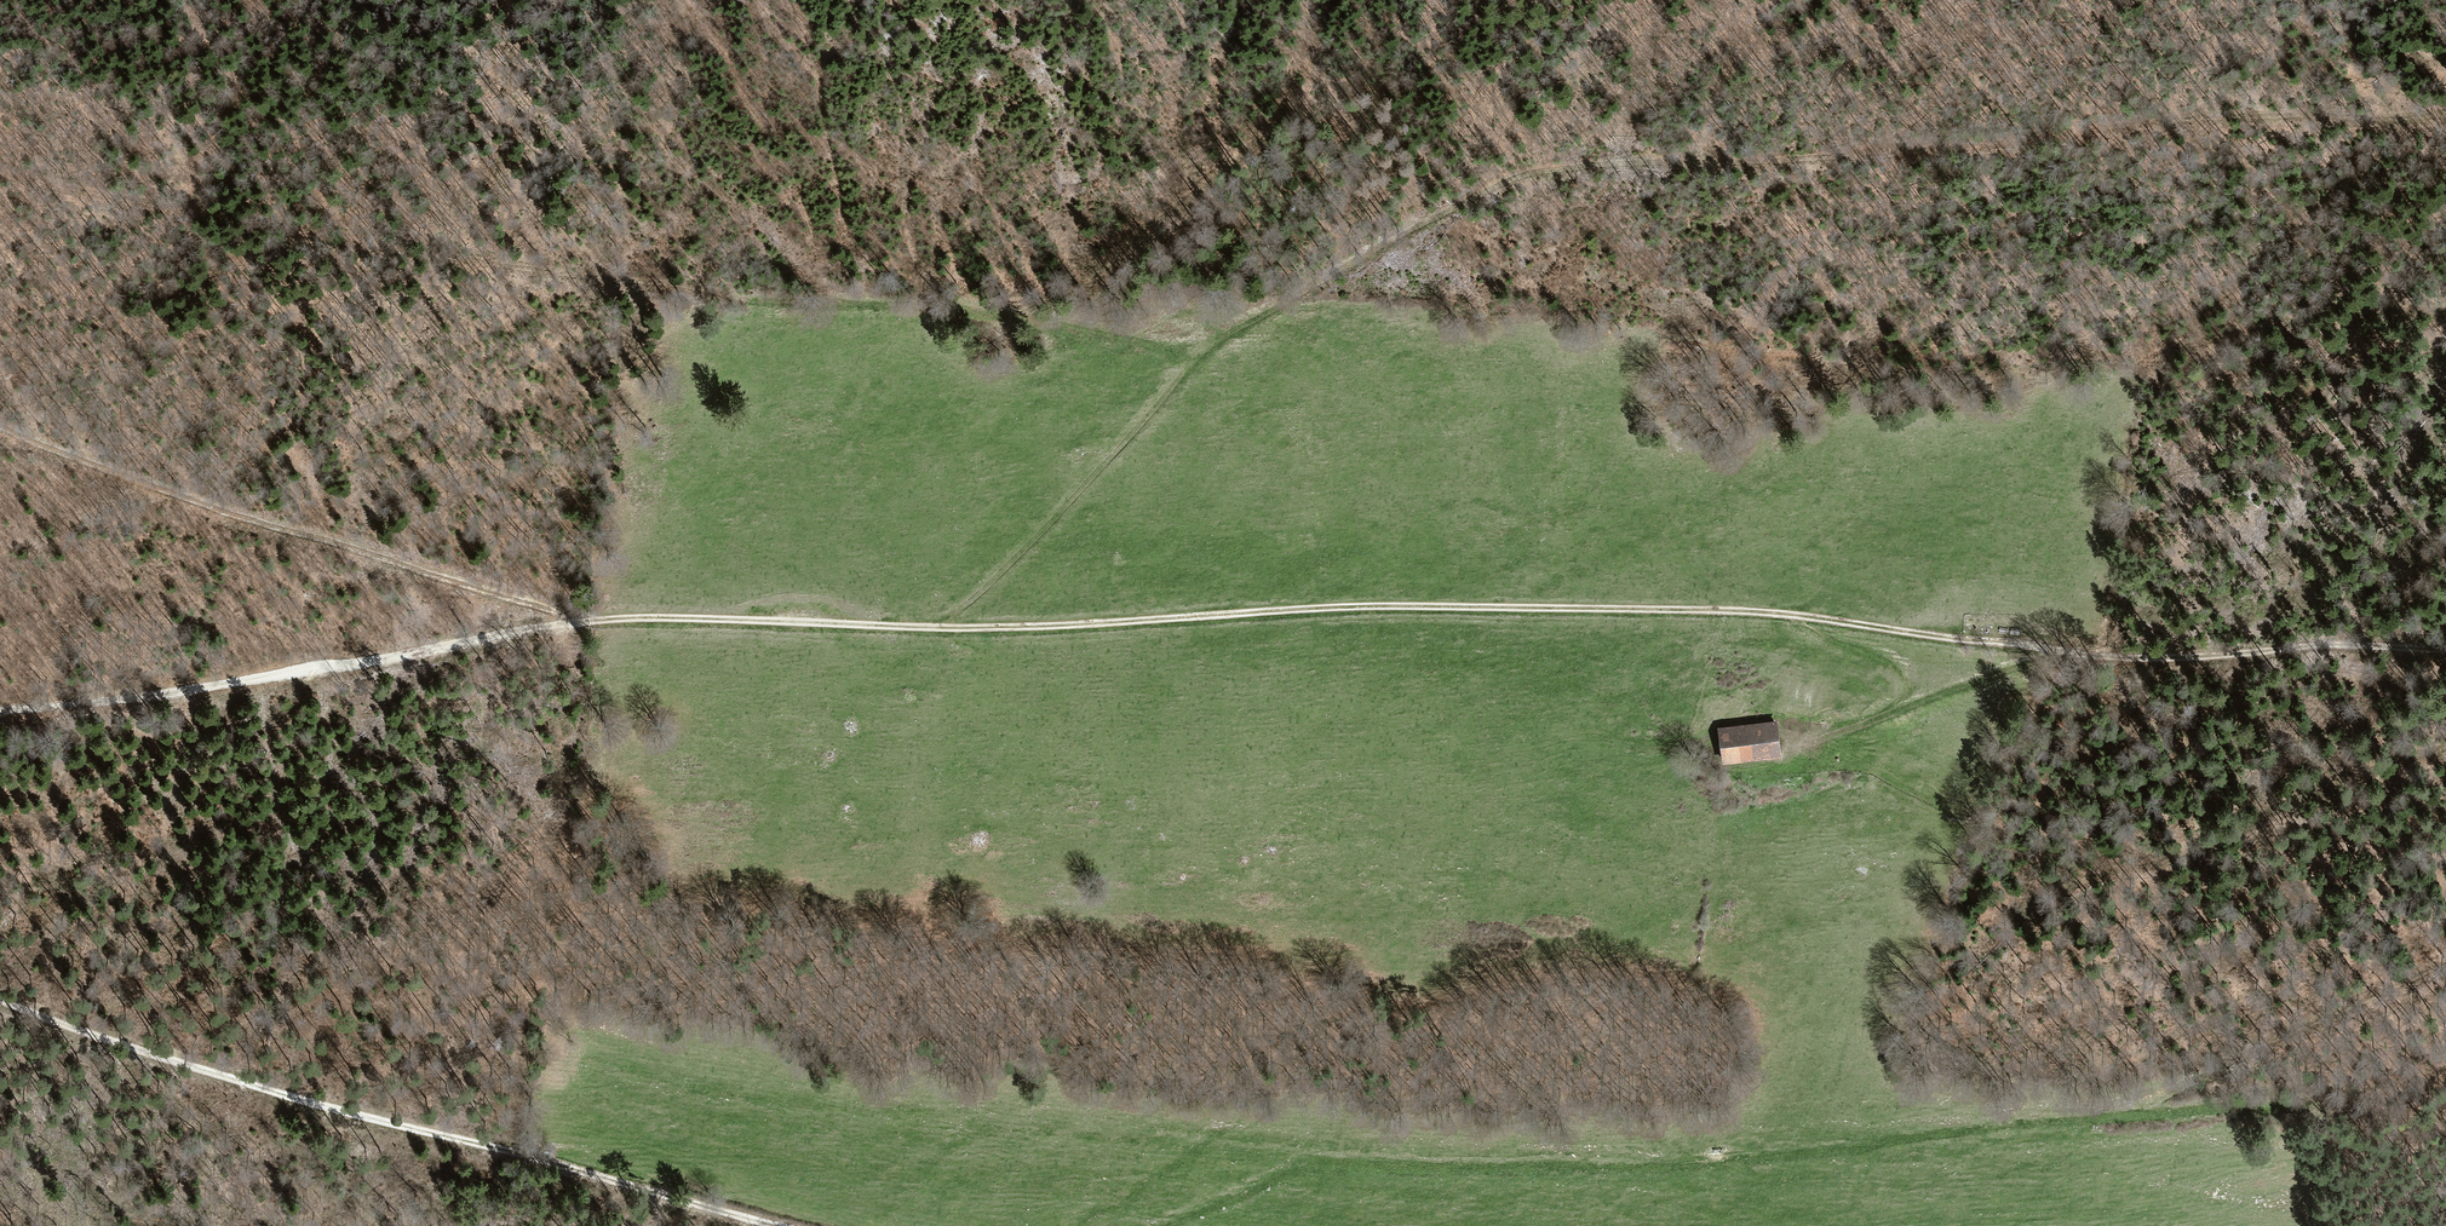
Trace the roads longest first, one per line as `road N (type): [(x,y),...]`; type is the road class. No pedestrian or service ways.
road 1 (track): [(2445,114),(2208,117),(1811,159),(1529,173),(1442,210),(1208,350),(988,314),(819,304),(457,259),(92,194),(0,169)]
road 2 (track): [(2445,649),(2339,645),(2142,659),(1756,612),(1414,605),(1002,628),(639,618),(0,711)]
road 3 (track): [(1172,1225),(1318,1162),(1641,1165),(2142,1111),(2445,1090)]
road 4 (track): [(0,999),(315,1107),(786,1225)]
road 5 (track): [(2445,312),(2340,309),(2169,349),(2419,117)]
road 6 (track): [(0,426),(258,521),(577,623)]
road 7 (track): [(2060,890),(2156,863),(2332,783),(2445,745)]
road 8 (track): [(941,626),(1043,536),(1208,350)]
road 9 (track): [(2142,1111),(2445,965)]
road 10 (track): [(1802,741),(2057,652)]

